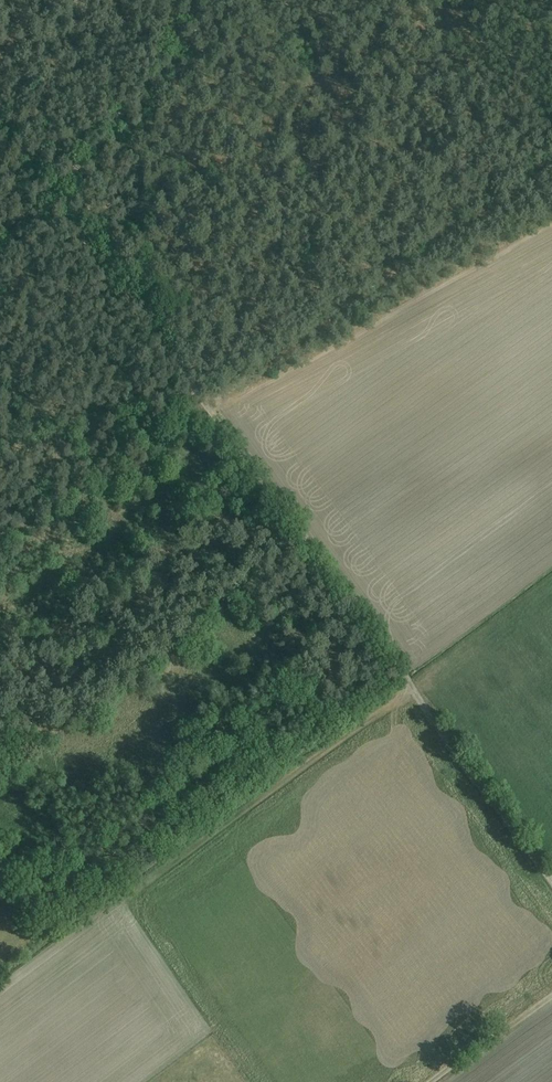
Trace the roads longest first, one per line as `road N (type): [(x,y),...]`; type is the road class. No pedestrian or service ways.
road 1 (track): [(59,196),(551,879)]
road 2 (track): [(227,0),(59,196)]
road 3 (track): [(551,988),(427,1081)]

